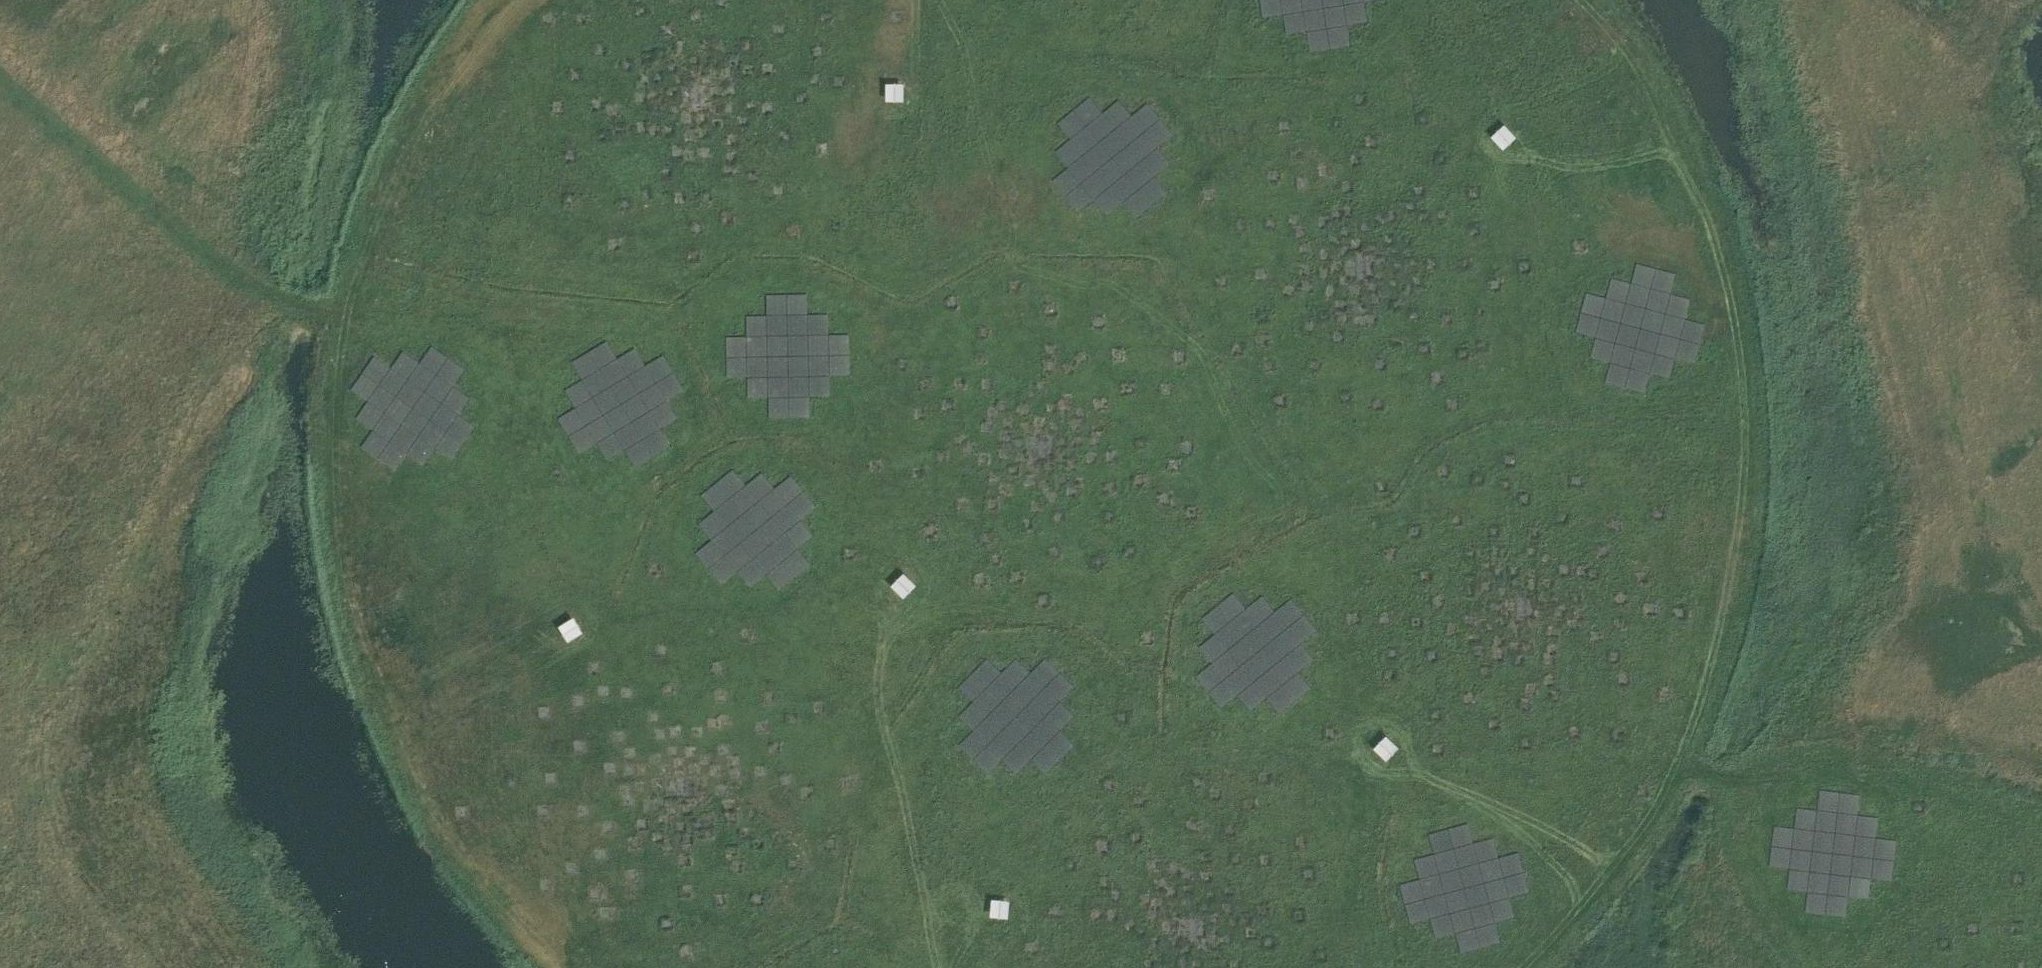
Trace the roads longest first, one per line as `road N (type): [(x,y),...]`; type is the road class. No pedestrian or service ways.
road 1 (track): [(833,0),(869,99),(1005,132),(1094,86),(1126,80),(1167,96),(1188,126),(1195,166),(1188,262),(1209,322),(1200,423),(1222,502),(1191,560),(1153,573),(1078,576),(983,599),(903,567),(867,588)]
road 2 (track): [(1381,769),(1422,811),(1492,819),(1610,880),(1682,764),(1725,615),(1746,494),(1745,376),(1732,275),(1674,136),(1578,0)]
road 3 (track): [(496,0),(459,39),(391,152),(358,245),(330,451),(337,560),(373,699),(473,899),(551,967)]
road 4 (track): [(969,967),(990,838),(984,800),(964,766),(937,747),(883,734),(754,611),(722,599),(415,574),(359,522),(330,451)]
road 5 (track): [(754,611),(808,610),(867,588),(867,548),(855,499),(824,447),(792,427),(734,413),(709,374),(705,325),(744,247),(844,244),(896,208),(906,142),(931,77),(932,0)]
road 6 (track): [(605,593),(624,550),(619,526),(525,402),(523,363),(502,324),(274,291),(147,201),(0,66)]
road 7 (track): [(1649,99),(1602,107),(1507,154),(1406,176),(1385,166),(1460,137),(1499,109),(1500,73),(1437,0)]
road 8 (track): [(1212,530),(1314,597),(1341,654),(1381,769),(1373,884),(1388,967)]
road 9 (track): [(1682,764),(1895,780),(2041,816)]

